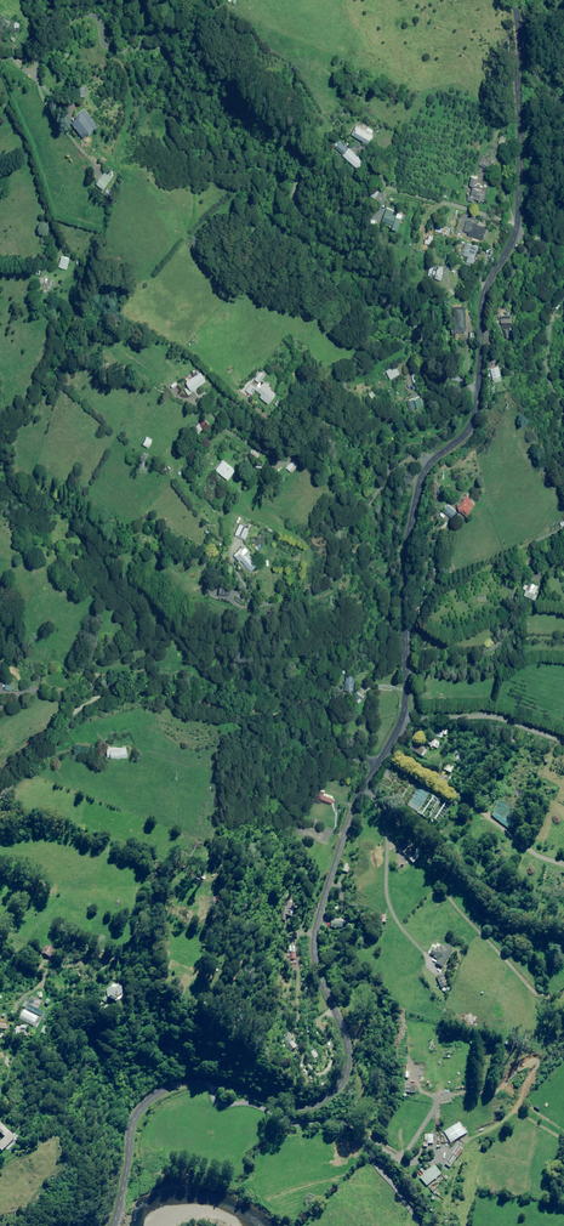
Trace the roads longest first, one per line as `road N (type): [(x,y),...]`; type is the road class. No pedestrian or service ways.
road 1 (unclassified): [(0,54),(33,53),(88,14),(114,48),(162,45),(187,79),(218,88),(299,147),(296,199),(360,283),(412,322),(445,373),(479,387)]
road 2 (unclassified): [(119,1225),(141,1119),(170,1084),(211,1076),(302,1100),(331,1093),(342,1081),(342,1025),(317,960),(319,914),(343,837),(379,764)]
road 3 (unclassified): [(0,807),(82,708),(123,686),(219,700),(264,687),(309,695),(325,704),(345,751),(379,764)]
road 4 (unclassified): [(479,387),(480,302),(519,222),(523,0)]
road 5 (unclassified): [(403,717),(407,572),(419,475),(424,463),(462,438),(479,387)]
road 6 (unclassified): [(403,717),(498,713),(563,740)]

